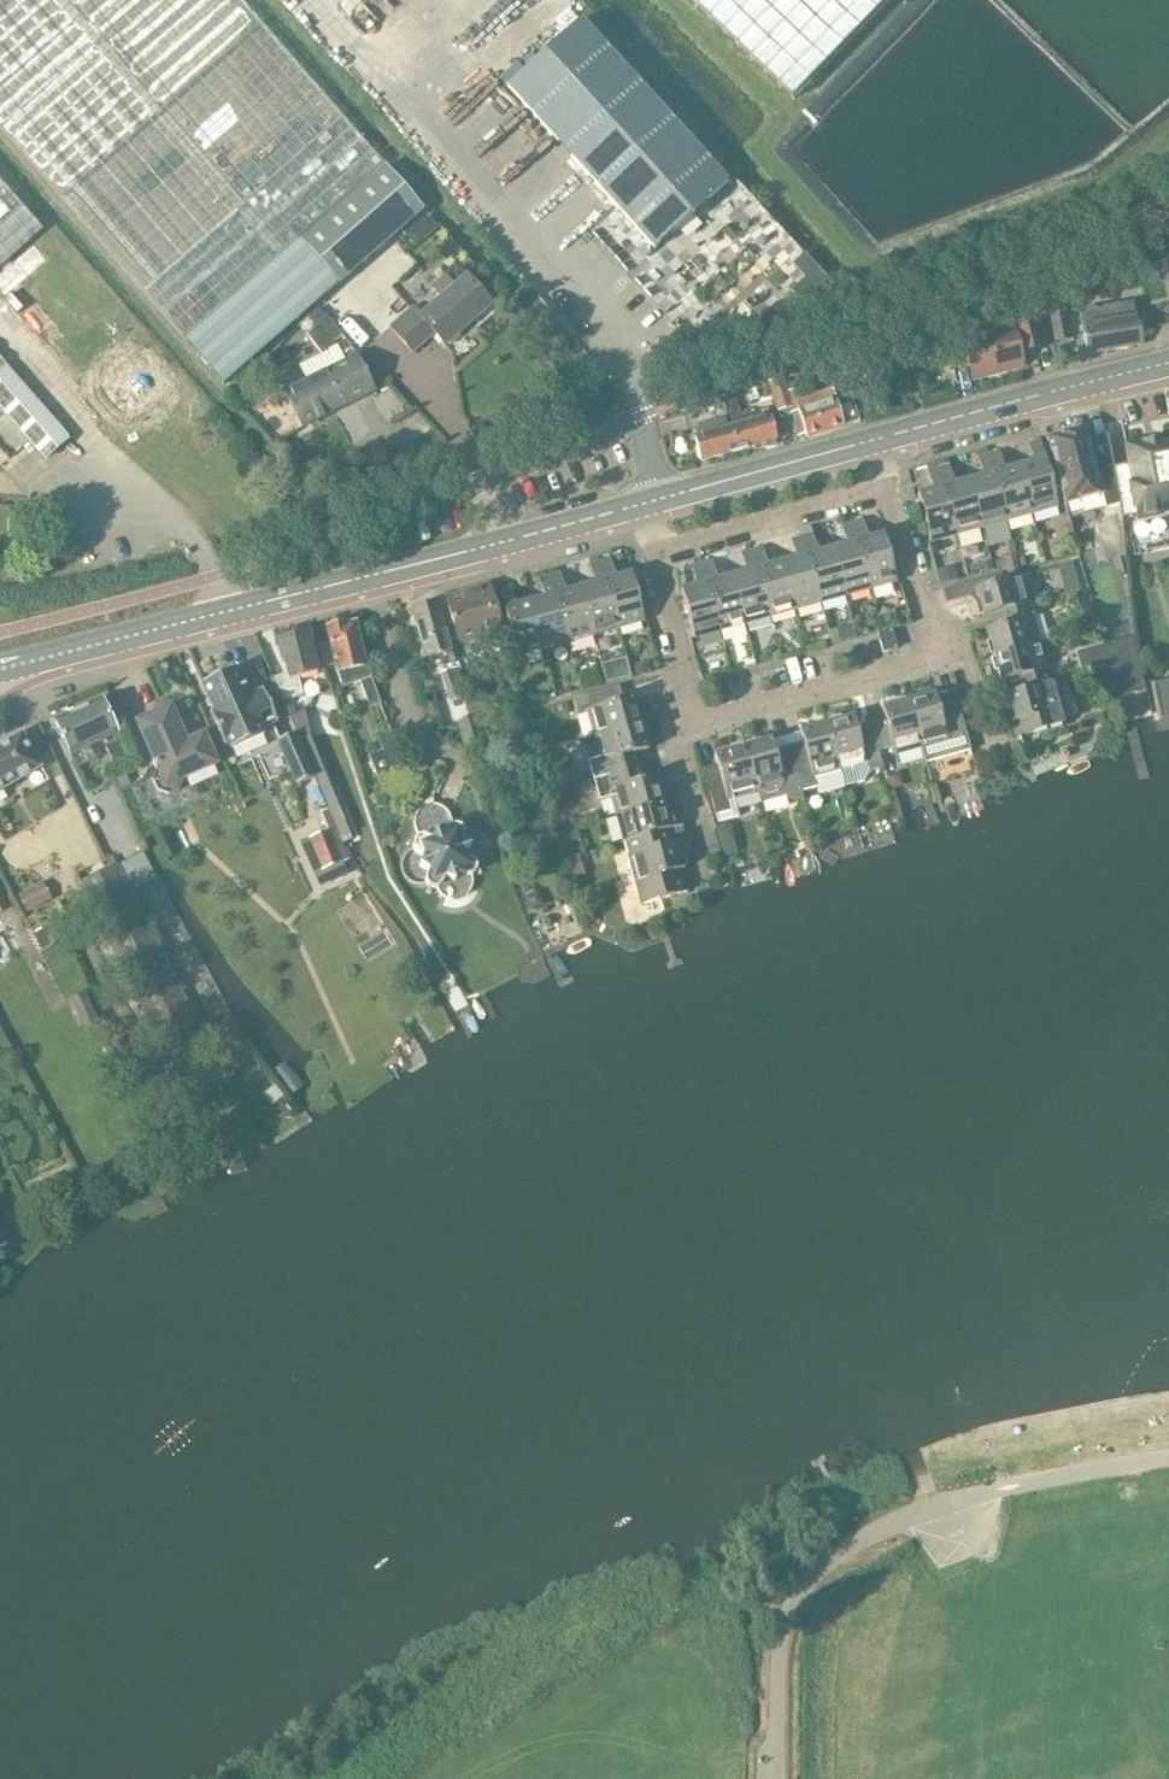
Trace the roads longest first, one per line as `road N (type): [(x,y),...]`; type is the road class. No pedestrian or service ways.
road 1 (unclassified): [(1009,1484),(856,1539),(800,1585),(779,1639),(776,1778)]
road 2 (tertiary): [(1168,362),(868,440)]
road 3 (tertiary): [(502,543),(219,614)]
road 4 (residential): [(932,660),(692,725)]
road 5 (residential): [(655,554),(884,492)]
road 6 (tertiary): [(868,440),(651,501)]
road 7 (tertiary): [(219,614),(24,662)]
road 8 (unclassified): [(641,414),(477,477)]
road 9 (residential): [(692,725),(655,554)]
road 10 (residential): [(884,492),(932,660)]
road 11 (tertiary): [(651,501),(502,543)]
road 12 (residential): [(706,853),(677,748),(692,725)]

